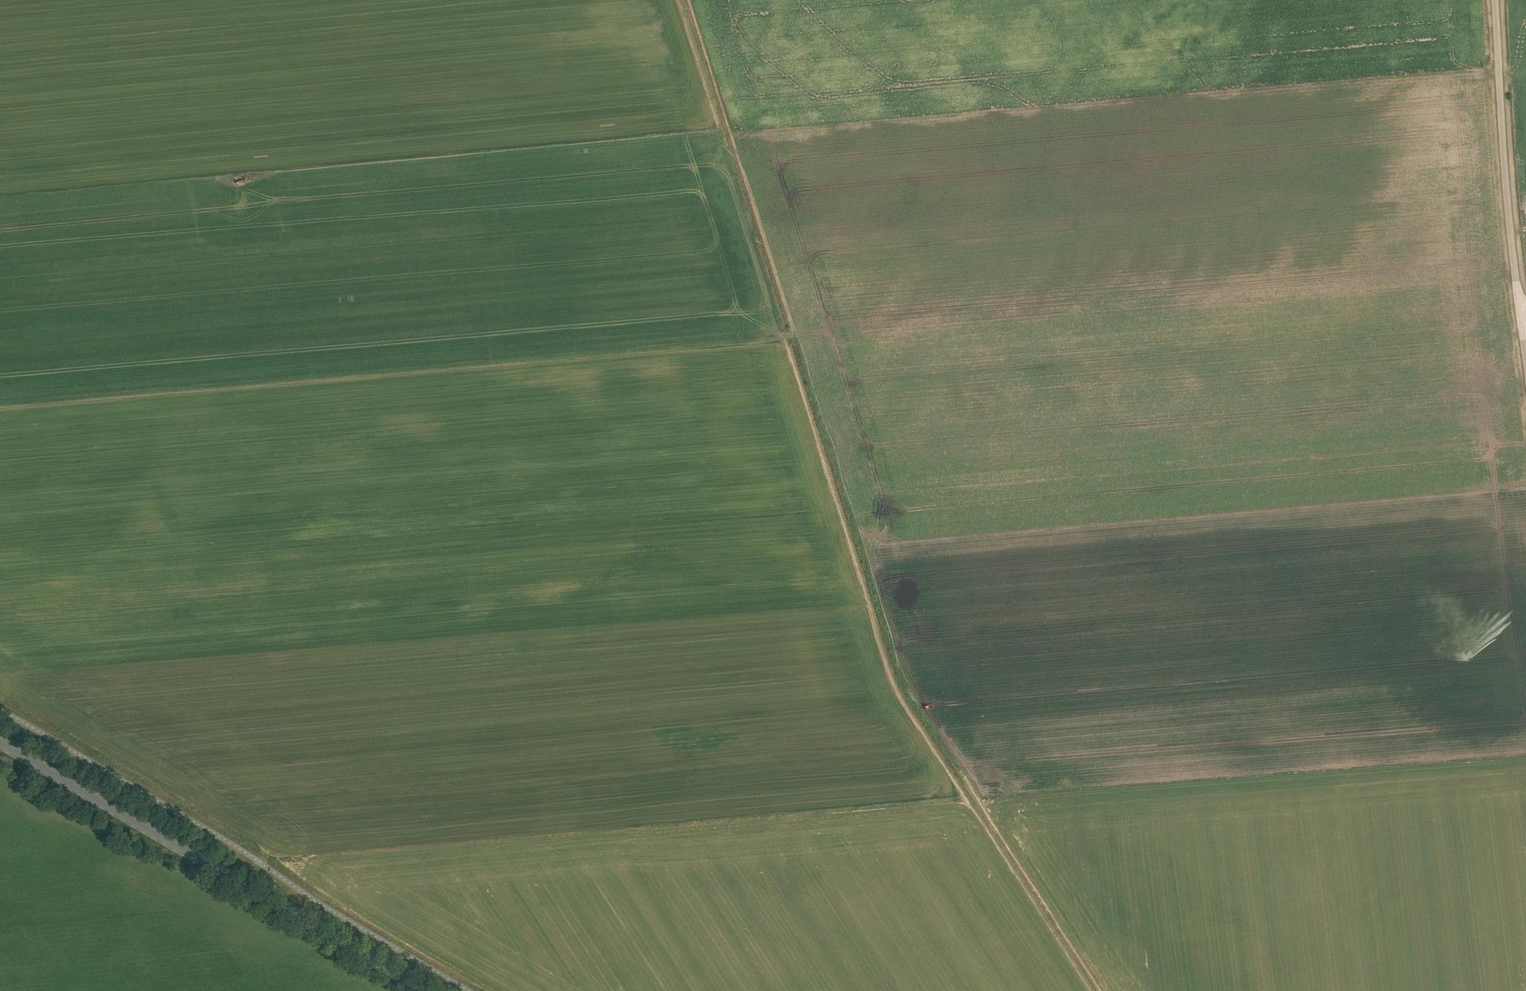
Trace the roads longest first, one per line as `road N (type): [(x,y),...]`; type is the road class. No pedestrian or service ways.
road 1 (secondary): [(427,990),(0,742)]
road 2 (unclassified): [(1525,365),(1495,0)]

